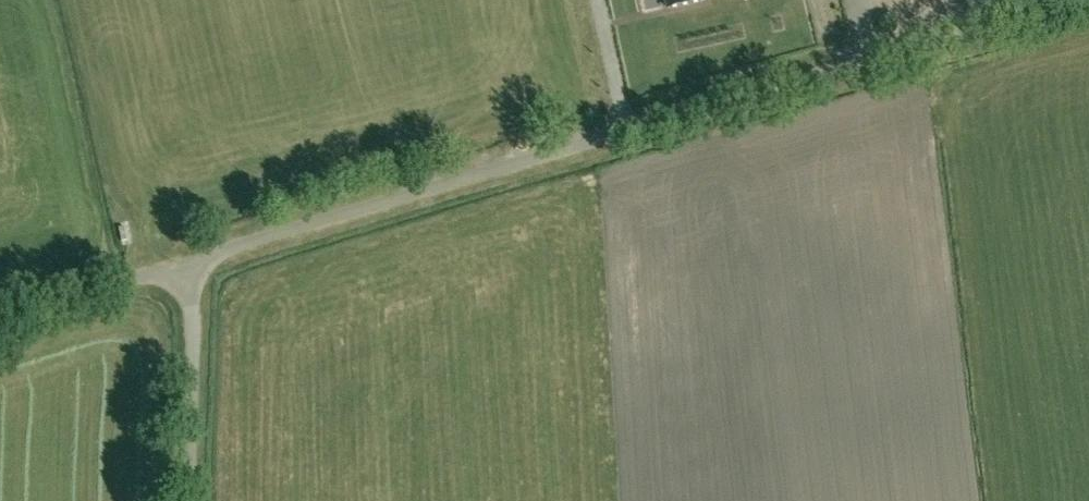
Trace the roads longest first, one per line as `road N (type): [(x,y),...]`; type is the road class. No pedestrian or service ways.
road 1 (unclassified): [(194,264),(1076,0)]
road 2 (unclassified): [(186,500),(194,264)]
road 3 (unclassified): [(0,320),(194,264)]

